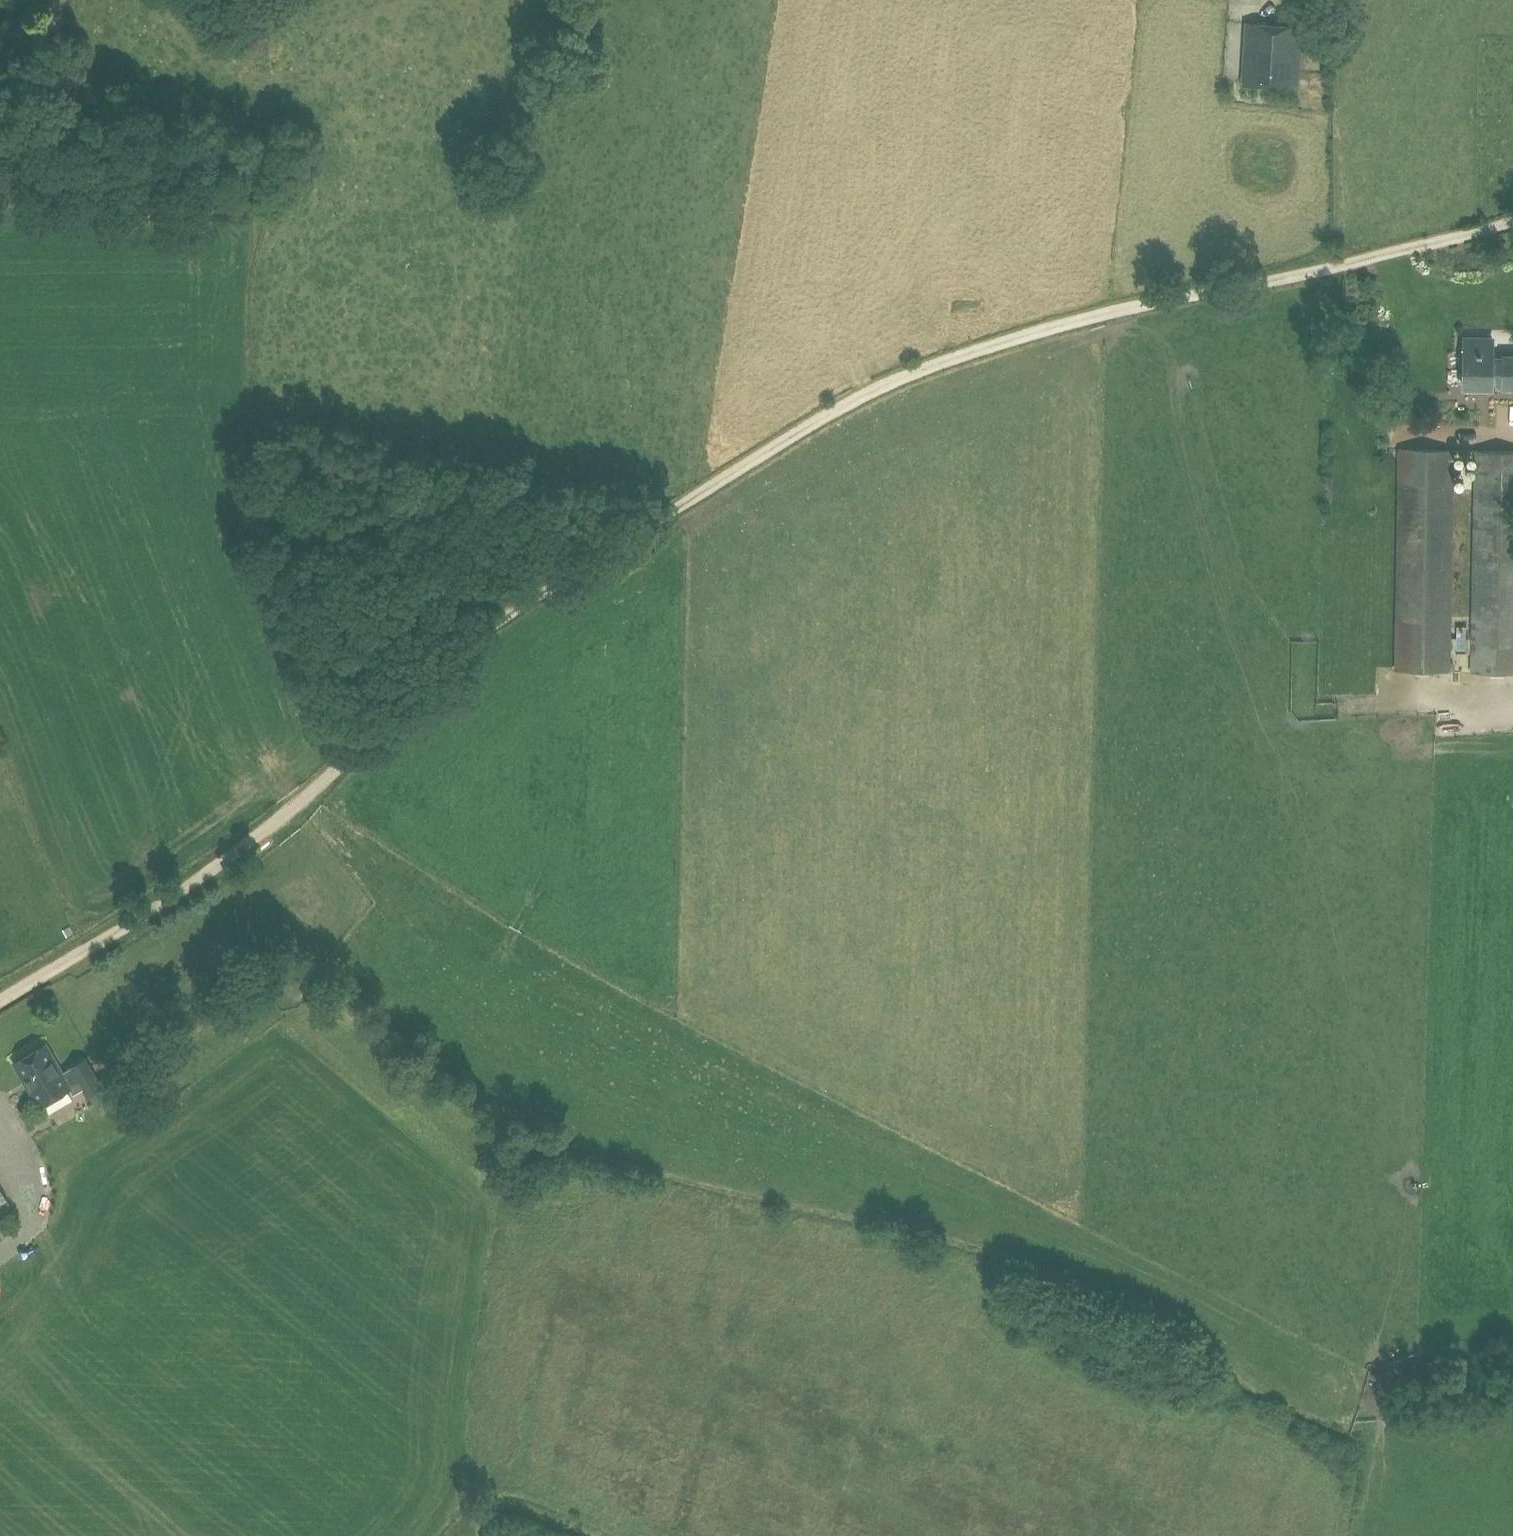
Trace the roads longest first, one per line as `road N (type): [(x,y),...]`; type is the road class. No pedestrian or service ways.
road 1 (track): [(0,999),(156,907),(294,808),(427,678),(513,610),(803,425),(1040,330),(1124,320),(1512,230)]

